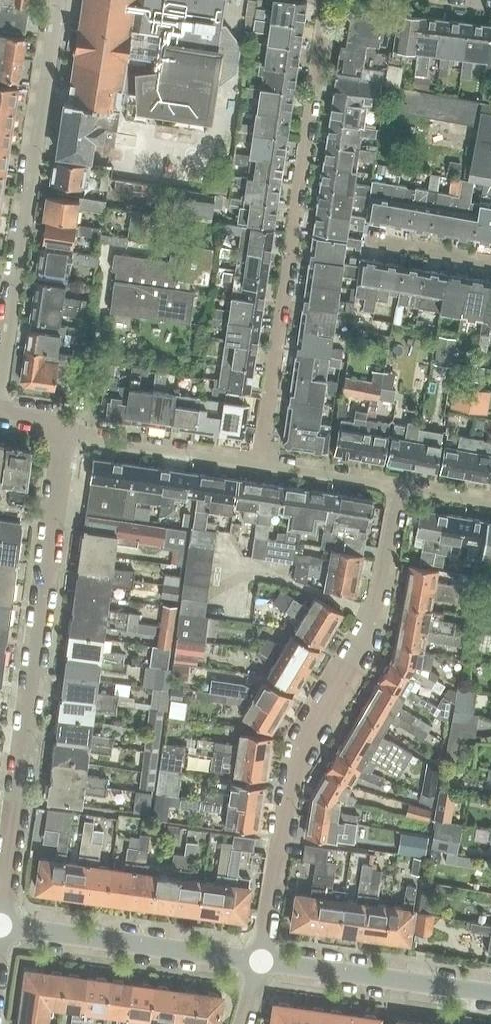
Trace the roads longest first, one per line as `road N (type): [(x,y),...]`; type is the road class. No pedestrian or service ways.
road 1 (residential): [(261,962),(299,754),(363,644),(400,485)]
road 2 (residential): [(65,433),(0,925)]
road 3 (residential): [(261,463),(328,0)]
road 4 (residential): [(58,0),(0,371)]
road 5 (tertiary): [(261,962),(0,925)]
road 6 (tertiary): [(490,993),(261,962)]
road 7 (residential): [(261,463),(65,433)]
road 8 (residential): [(400,485),(261,463)]
road 9 (residential): [(490,262),(369,240)]

